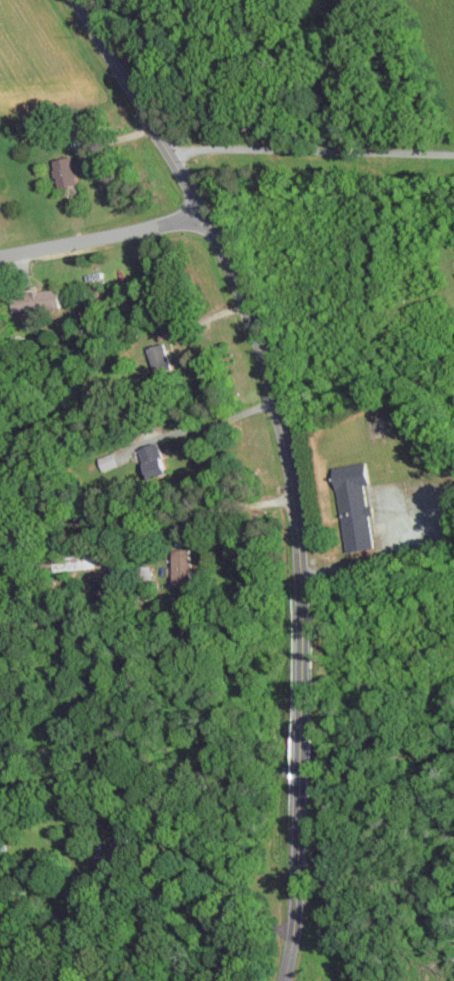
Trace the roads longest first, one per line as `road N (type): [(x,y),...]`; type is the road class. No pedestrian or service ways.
road 1 (residential): [(283,980),(295,923),(300,771)]
road 2 (residential): [(205,220),(0,257)]

